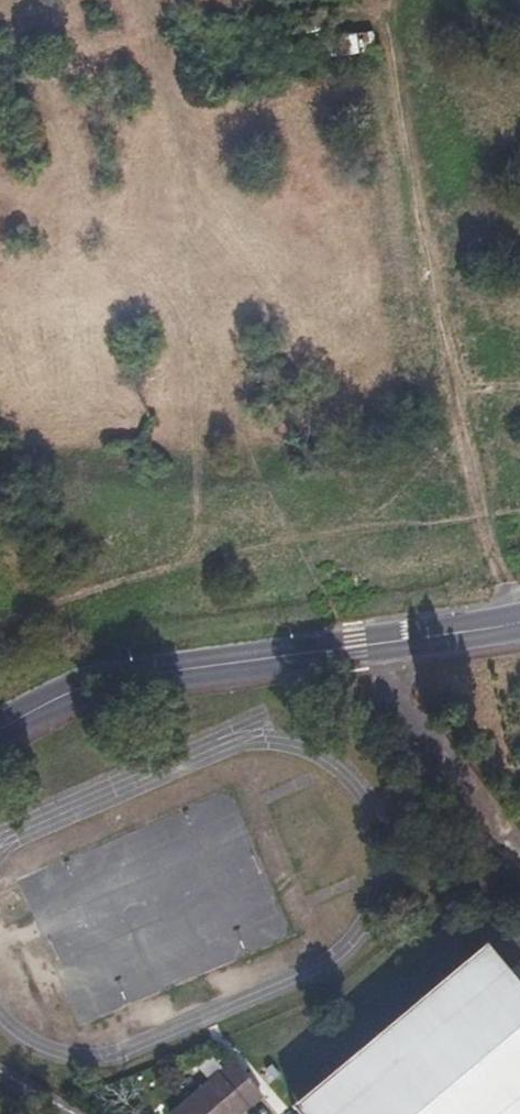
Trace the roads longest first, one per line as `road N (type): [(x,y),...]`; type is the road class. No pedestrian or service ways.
road 1 (unclassified): [(0,727),(59,693),(357,653),(519,622)]
road 2 (track): [(0,64),(387,11)]

